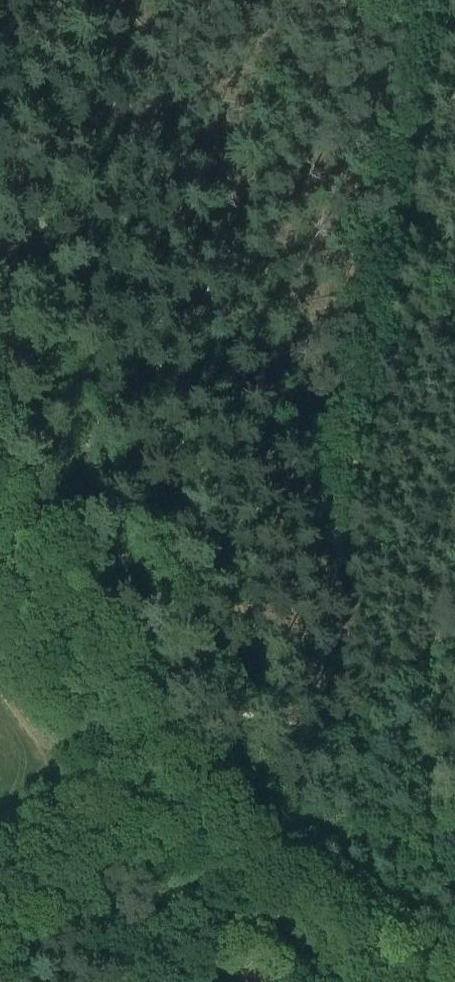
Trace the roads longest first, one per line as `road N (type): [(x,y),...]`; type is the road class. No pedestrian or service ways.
road 1 (track): [(441,0),(290,821),(242,890)]
road 2 (tertiary): [(442,981),(312,939),(196,846),(148,789),(0,530)]
road 3 (track): [(0,913),(148,789)]

